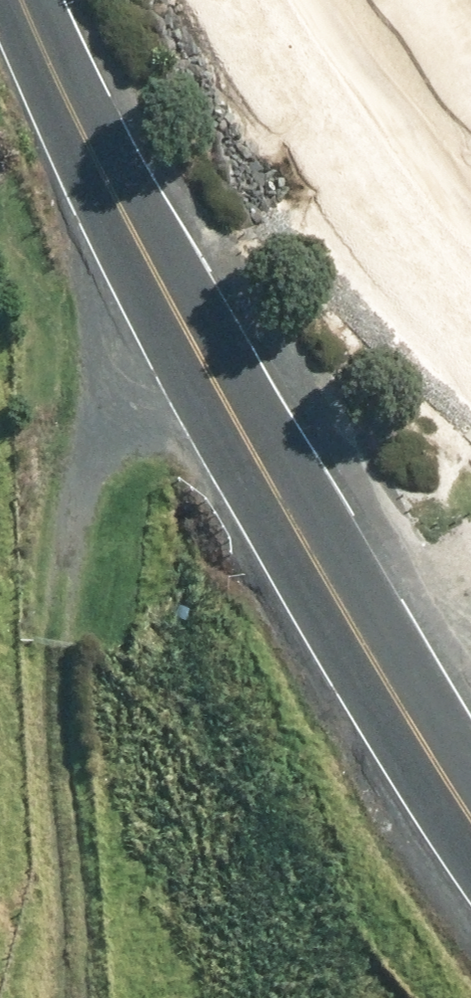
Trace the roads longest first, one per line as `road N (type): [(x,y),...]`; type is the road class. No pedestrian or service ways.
road 1 (unclassified): [(190,337),(100,455),(79,513),(78,898),(87,997)]
road 2 (secondary): [(190,337),(391,697),(470,819)]
road 3 (secondary): [(25,0),(65,97),(190,337)]

